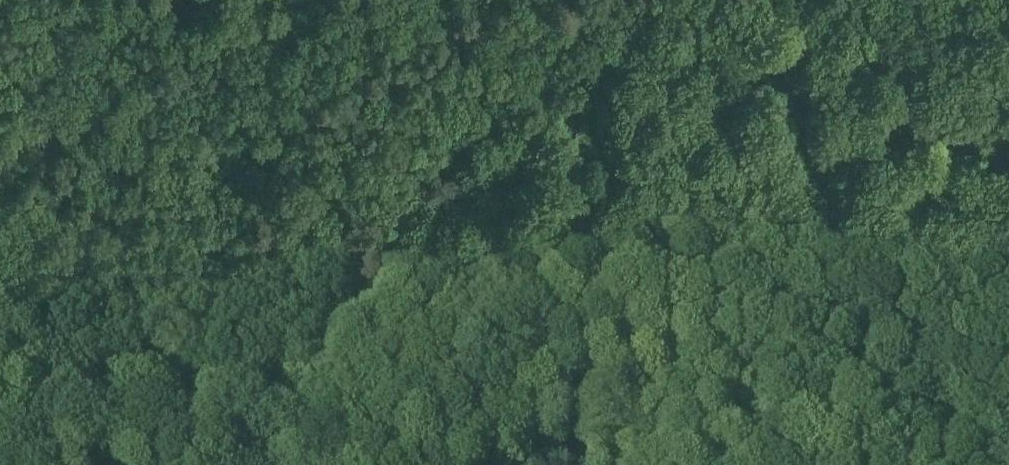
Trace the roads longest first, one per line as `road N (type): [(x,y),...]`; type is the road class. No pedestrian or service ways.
road 1 (track): [(300,464),(412,406),(830,134),(1008,81)]
road 2 (track): [(830,134),(946,464)]
road 3 (track): [(0,293),(137,464)]

